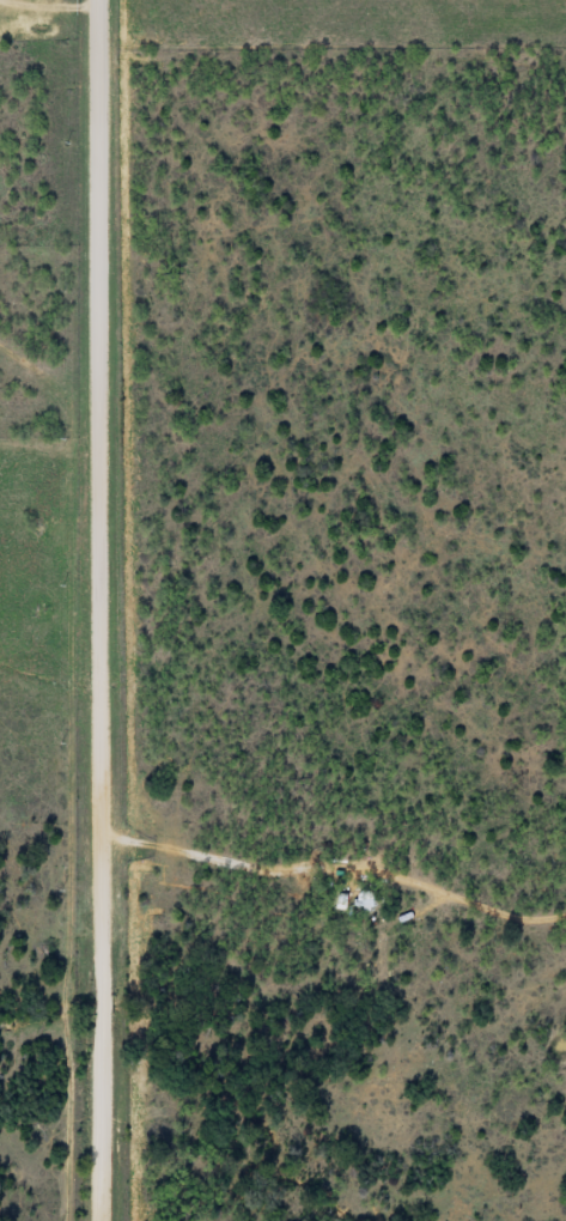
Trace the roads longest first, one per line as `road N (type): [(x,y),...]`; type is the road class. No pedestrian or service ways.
road 1 (residential): [(135,1220),(129,833),(141,0)]
road 2 (residential): [(129,833),(565,870)]
road 3 (residential): [(141,11),(0,9)]

